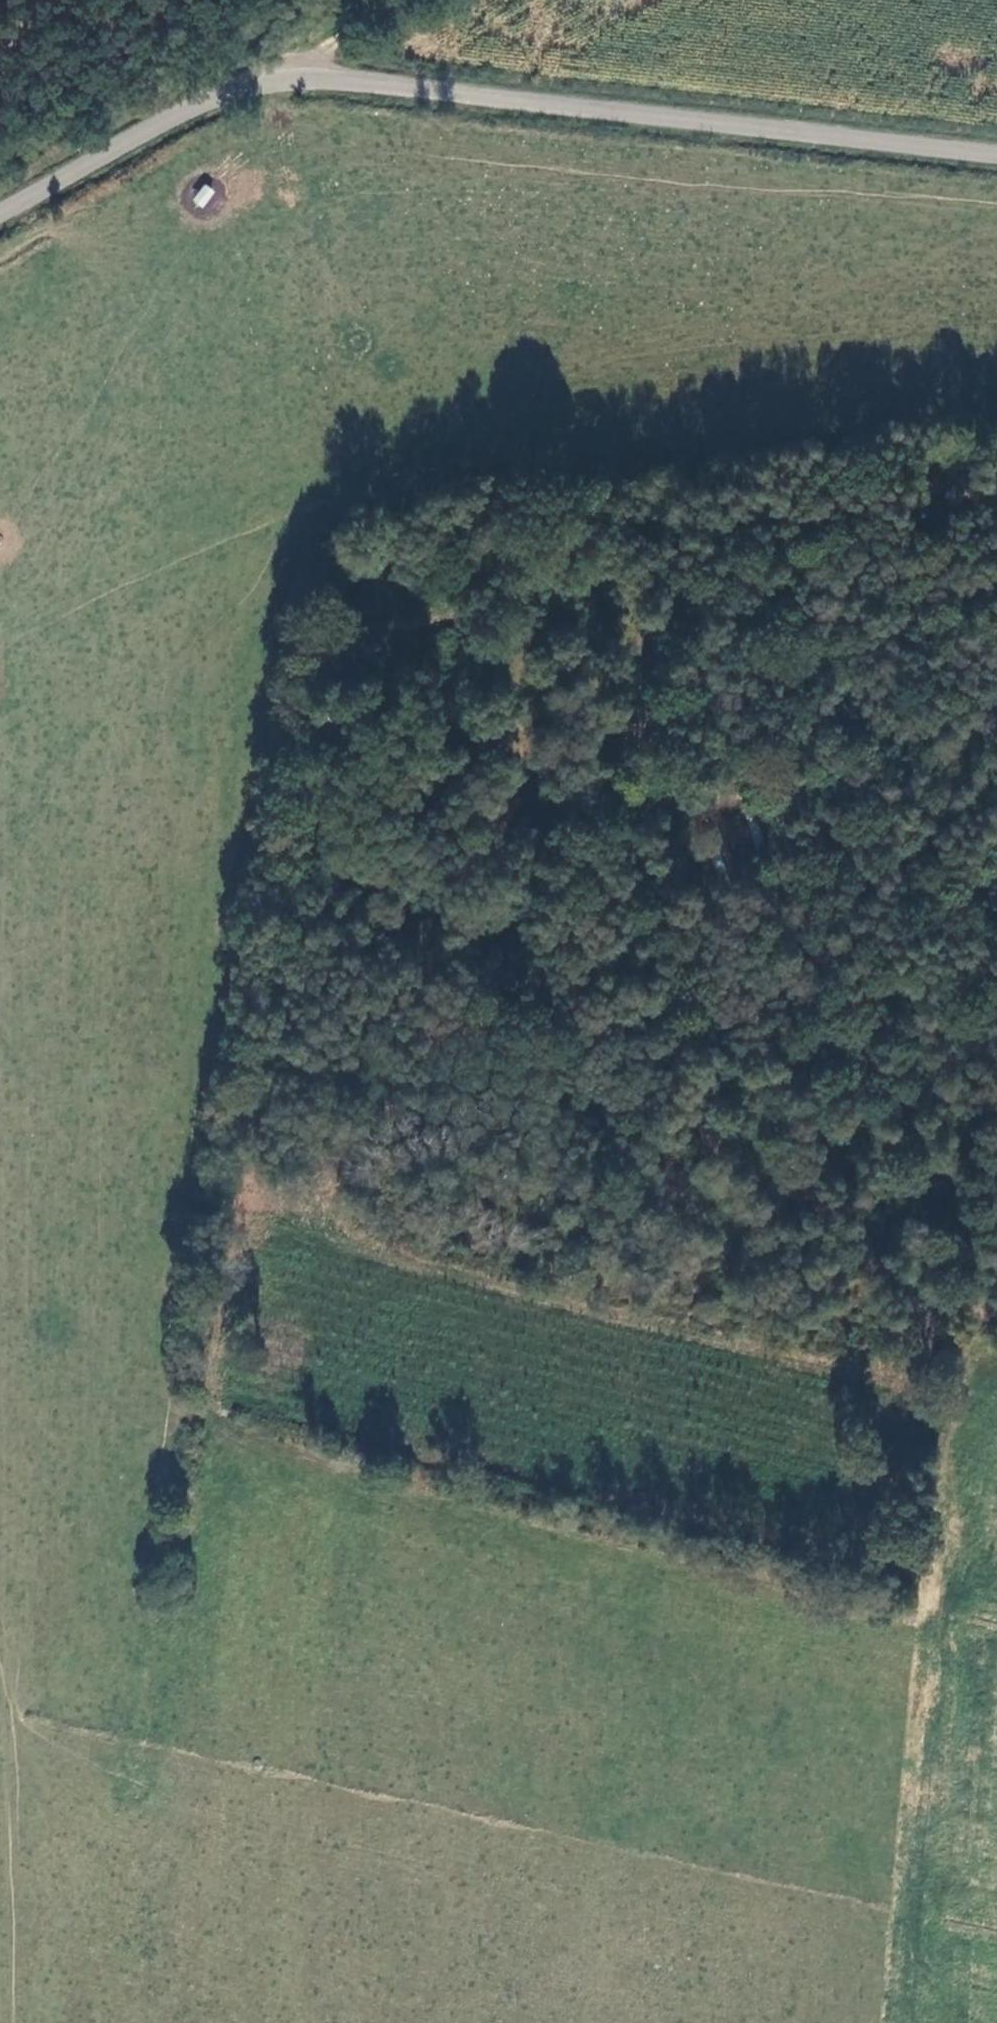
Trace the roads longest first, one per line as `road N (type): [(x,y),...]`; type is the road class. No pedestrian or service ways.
road 1 (unclassified): [(0,211),(206,97),(298,74),(996,153)]

